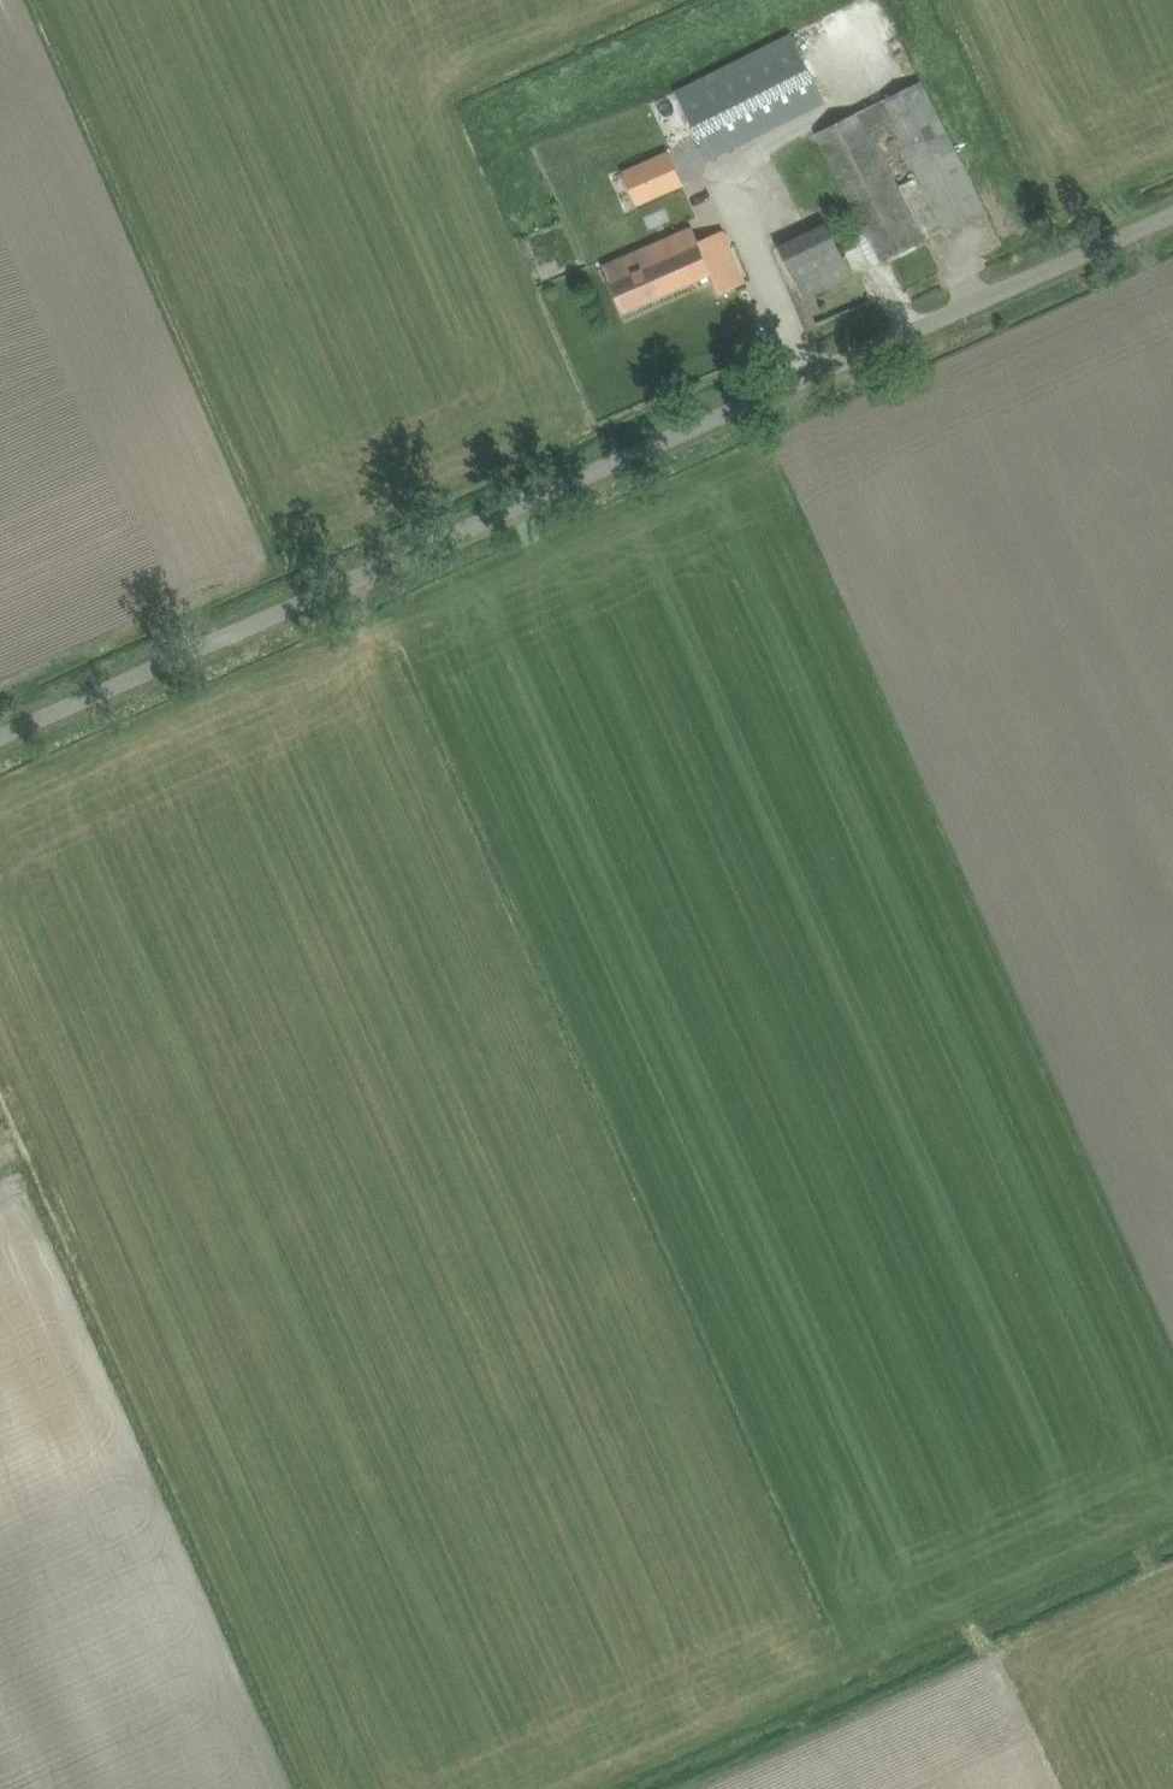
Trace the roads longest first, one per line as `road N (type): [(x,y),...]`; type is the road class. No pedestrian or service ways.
road 1 (unclassified): [(0,737),(1172,215)]

